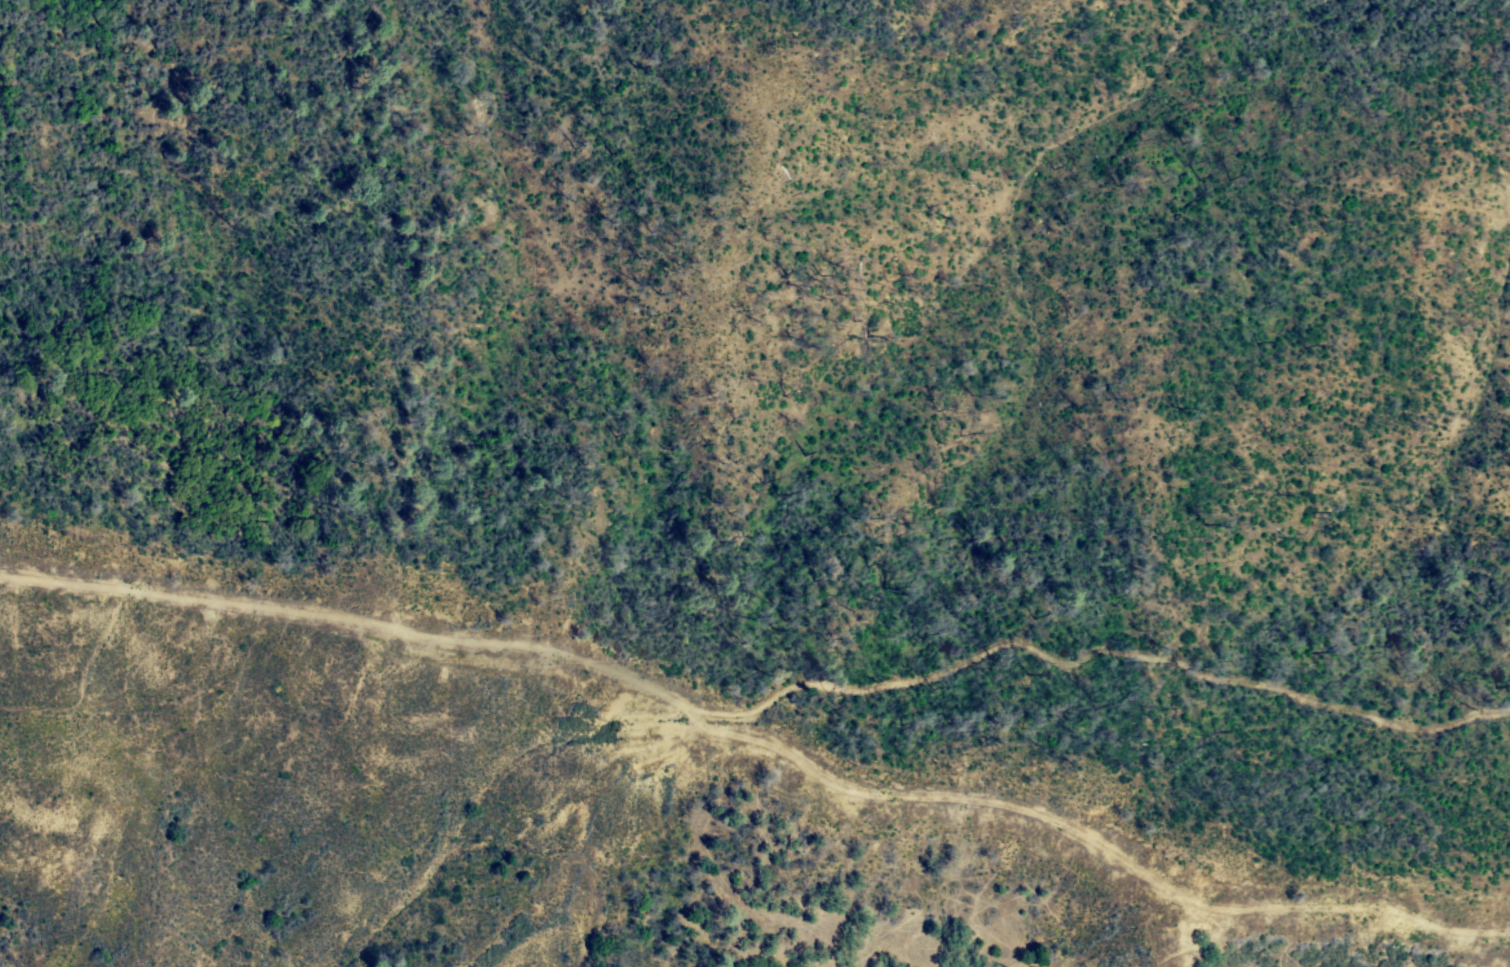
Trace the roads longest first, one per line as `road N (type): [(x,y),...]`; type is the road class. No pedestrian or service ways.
road 1 (residential): [(0,571),(147,581),(555,648),(676,701),(719,734),(853,788),(951,789),(1063,816),(1201,907),(1355,898),(1509,928)]

